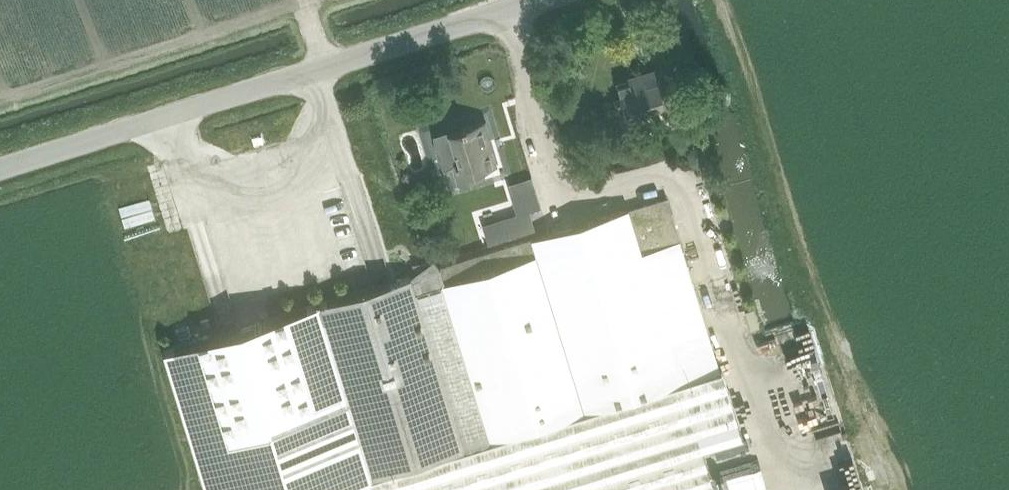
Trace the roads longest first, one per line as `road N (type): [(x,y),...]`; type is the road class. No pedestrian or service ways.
road 1 (unclassified): [(541,0),(0,169)]

